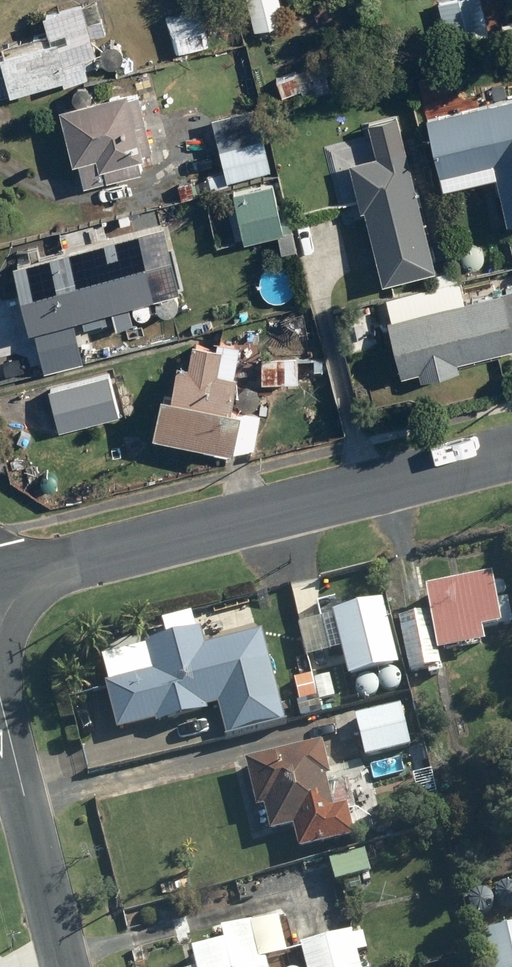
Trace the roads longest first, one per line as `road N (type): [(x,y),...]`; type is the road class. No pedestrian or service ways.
road 1 (residential): [(511,453),(0,582)]
road 2 (residential): [(67,966),(0,699)]

